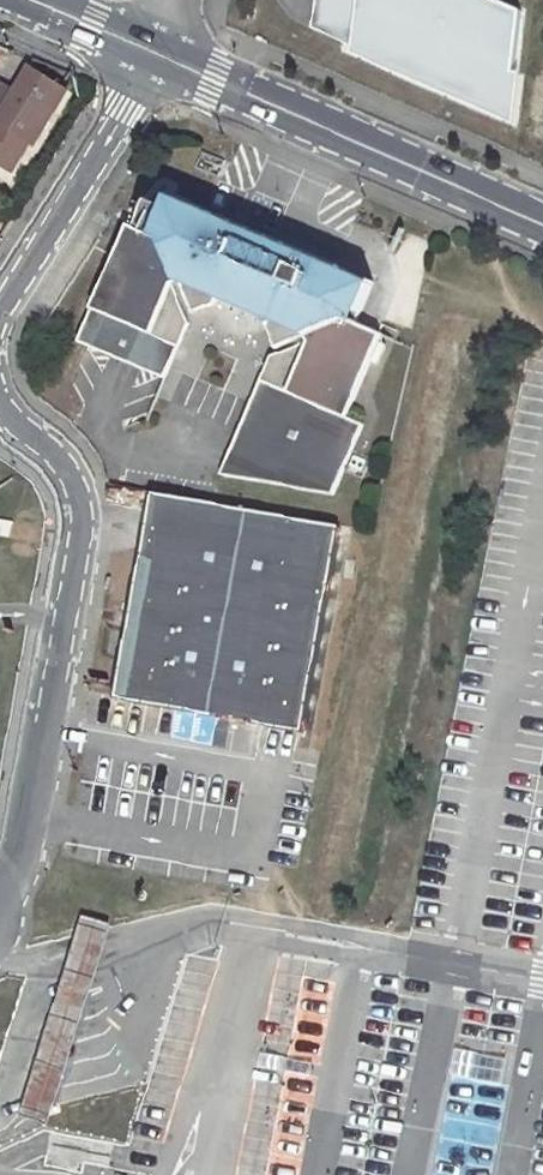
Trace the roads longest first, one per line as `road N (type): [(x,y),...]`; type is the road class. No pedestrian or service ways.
road 1 (unclassified): [(0,397),(61,466),(76,530),(19,841),(0,870)]
road 2 (secondary): [(148,51),(542,230)]
road 3 (unclassified): [(148,51),(120,119),(0,313)]
road 4 (secondary): [(28,0),(148,51)]

